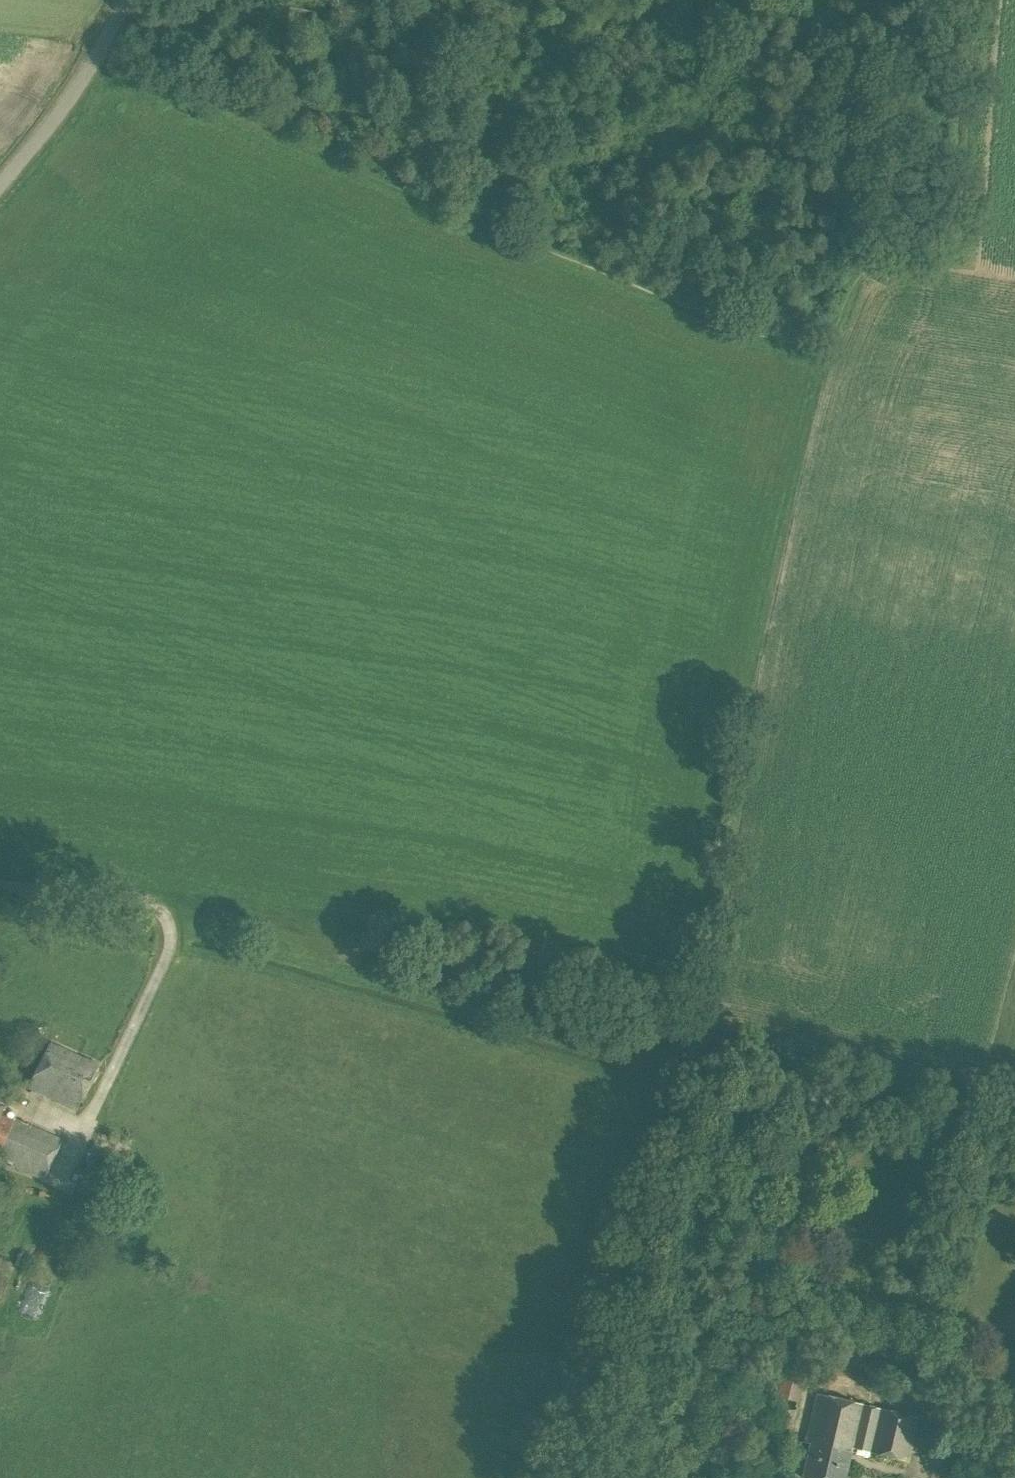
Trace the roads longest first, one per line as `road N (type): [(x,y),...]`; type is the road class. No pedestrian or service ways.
road 1 (unclassified): [(0,182),(66,101),(127,0)]

